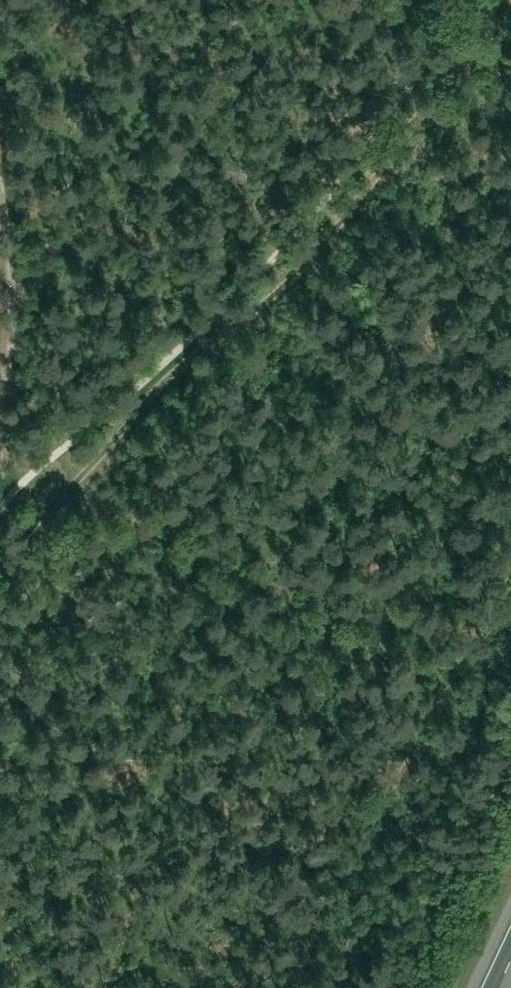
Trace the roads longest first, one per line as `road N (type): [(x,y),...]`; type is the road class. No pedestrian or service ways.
road 1 (track): [(0,564),(146,400),(316,253),(507,0)]
road 2 (track): [(0,181),(14,336),(0,408)]

